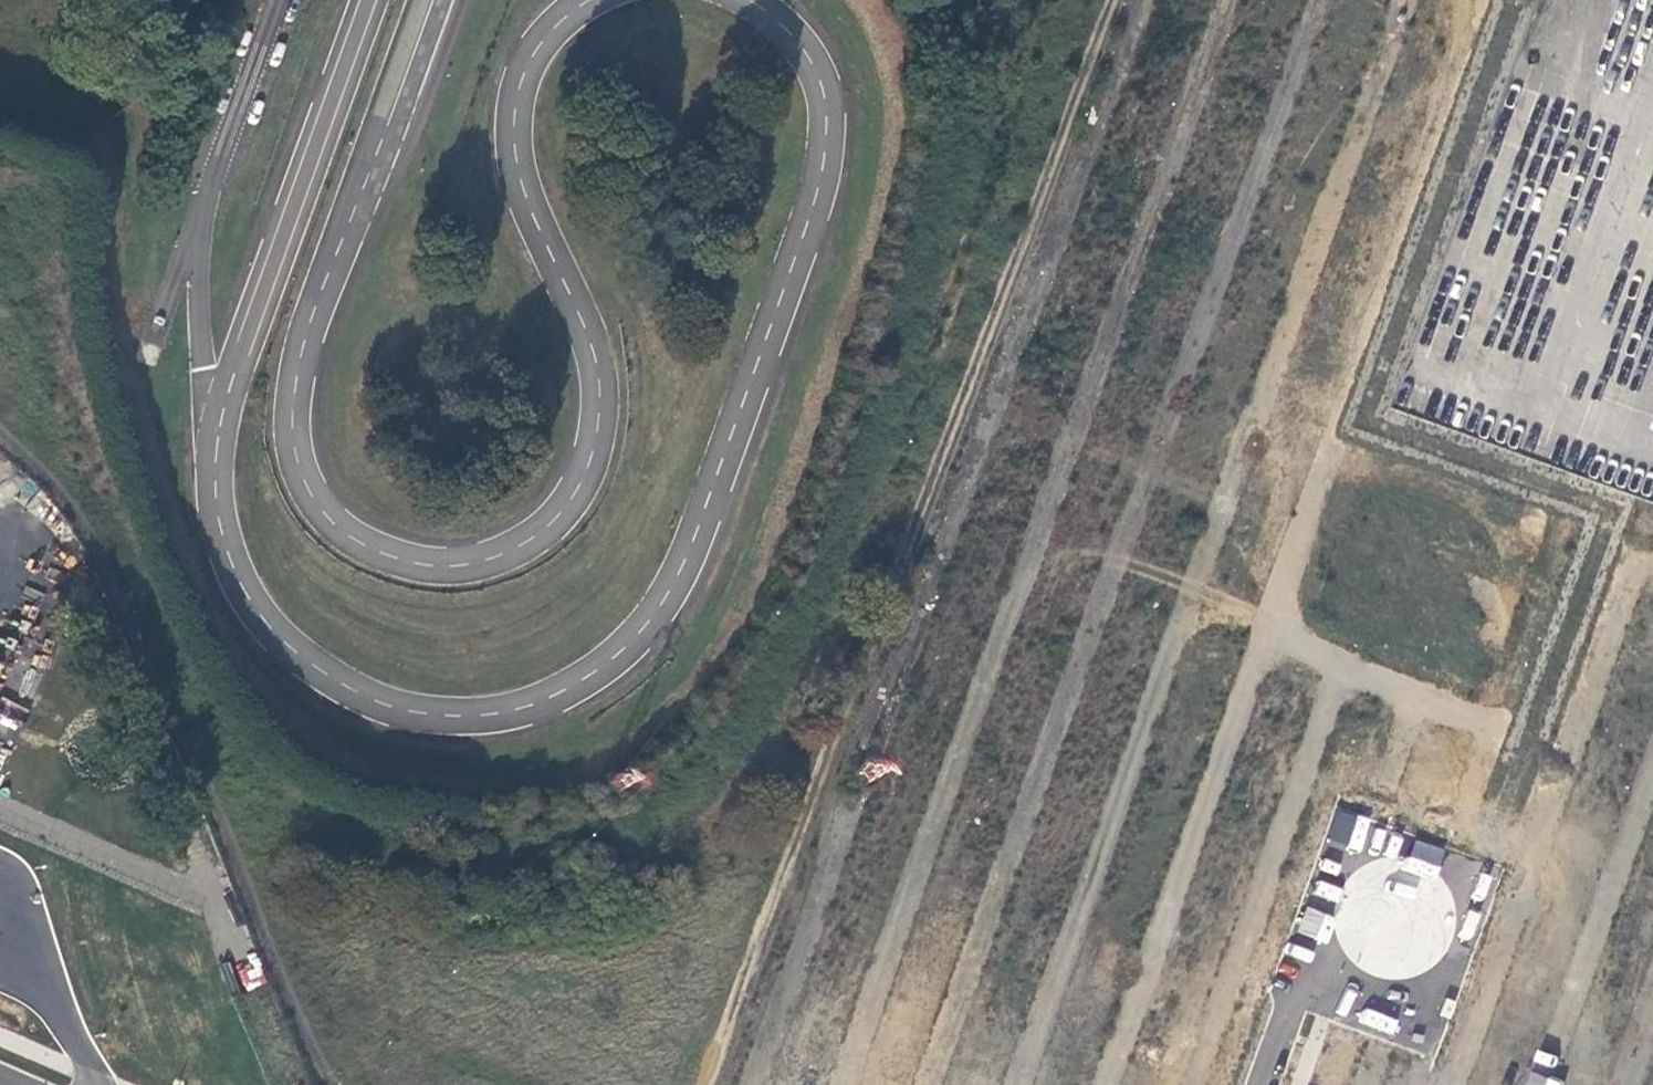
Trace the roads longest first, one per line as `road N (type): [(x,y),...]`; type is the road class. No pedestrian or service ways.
road 1 (track): [(705,1084),(1114,0)]
road 2 (track): [(1483,0),(1479,35),(1285,615),(1299,647),(1493,729),(1523,709),(1580,566),(1625,551),(1652,560)]
road 3 (track): [(0,437),(67,502),(96,549),(330,1084)]

